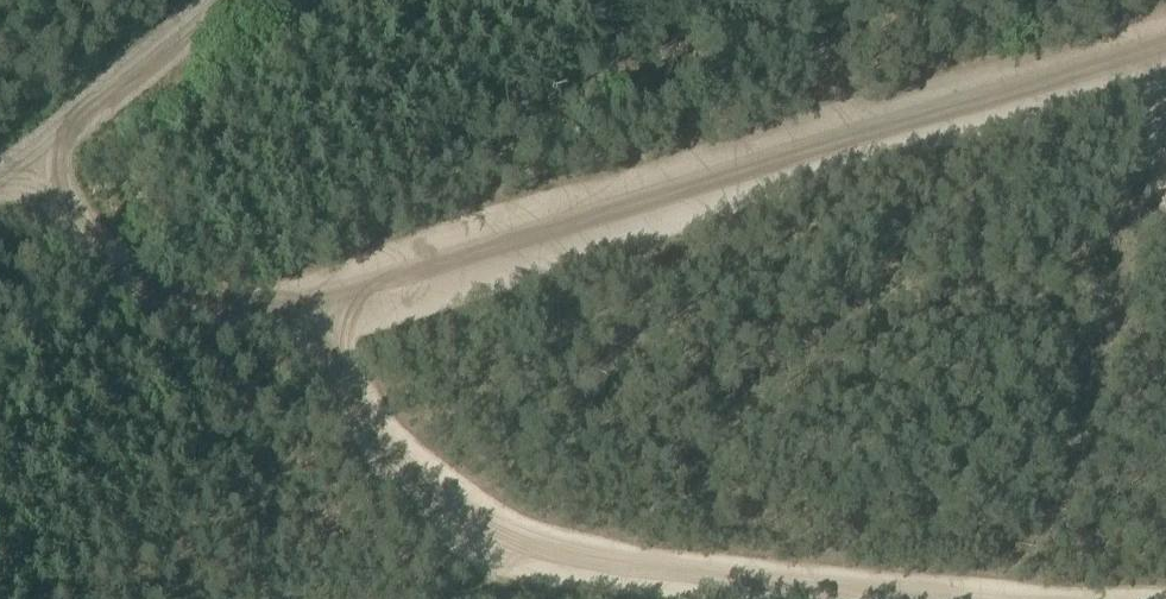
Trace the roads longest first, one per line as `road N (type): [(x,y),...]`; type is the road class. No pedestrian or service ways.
road 1 (track): [(27,159),(106,259),(162,297),(207,308),(313,306),(1165,44)]
road 2 (track): [(313,306),(381,440),(428,494),(492,541),(566,562),(979,598)]
road 3 (track): [(0,182),(218,0)]

